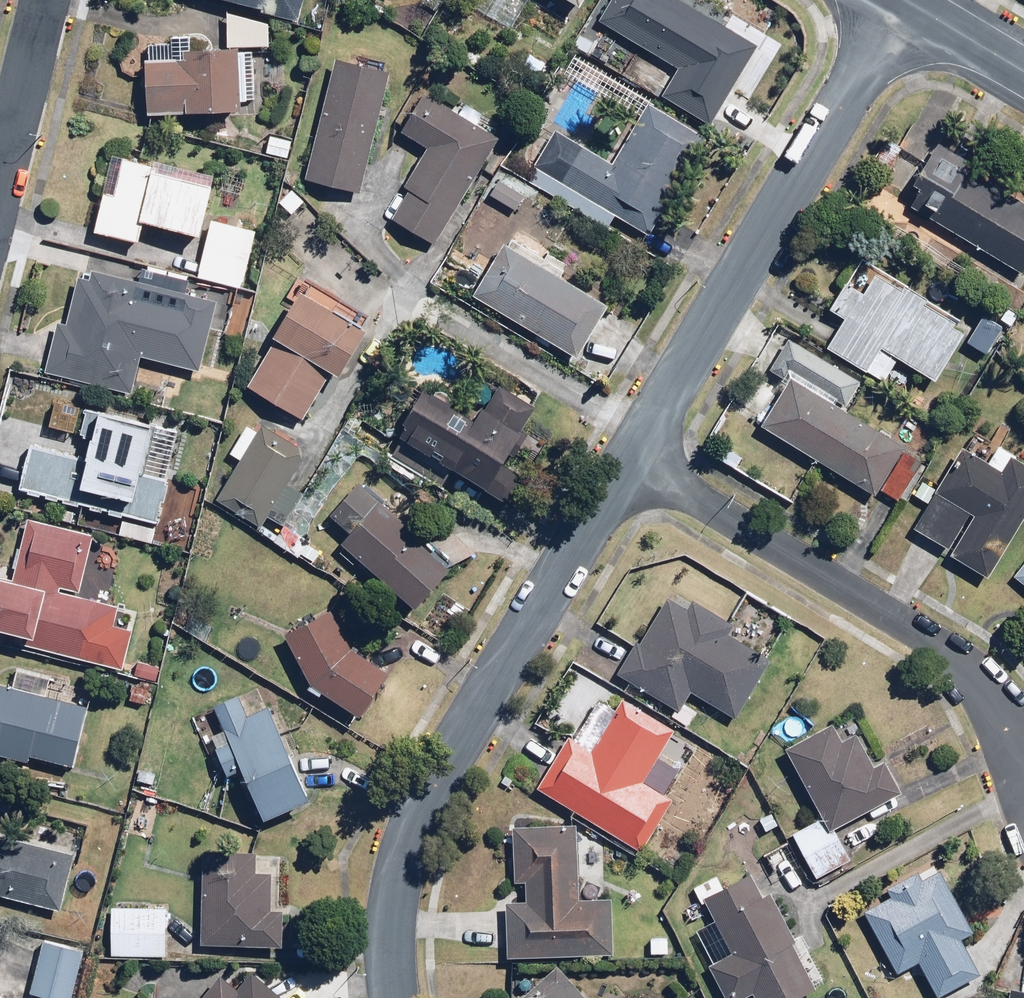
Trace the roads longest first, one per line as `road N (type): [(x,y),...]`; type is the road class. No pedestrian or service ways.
road 1 (residential): [(395,997),(390,916),(409,844),(631,453)]
road 2 (residential): [(631,453),(906,1)]
road 3 (residential): [(631,453),(970,668),(1023,757)]
road 4 (residential): [(0,166),(42,0)]
road 5 (residential): [(906,1),(1023,69)]

